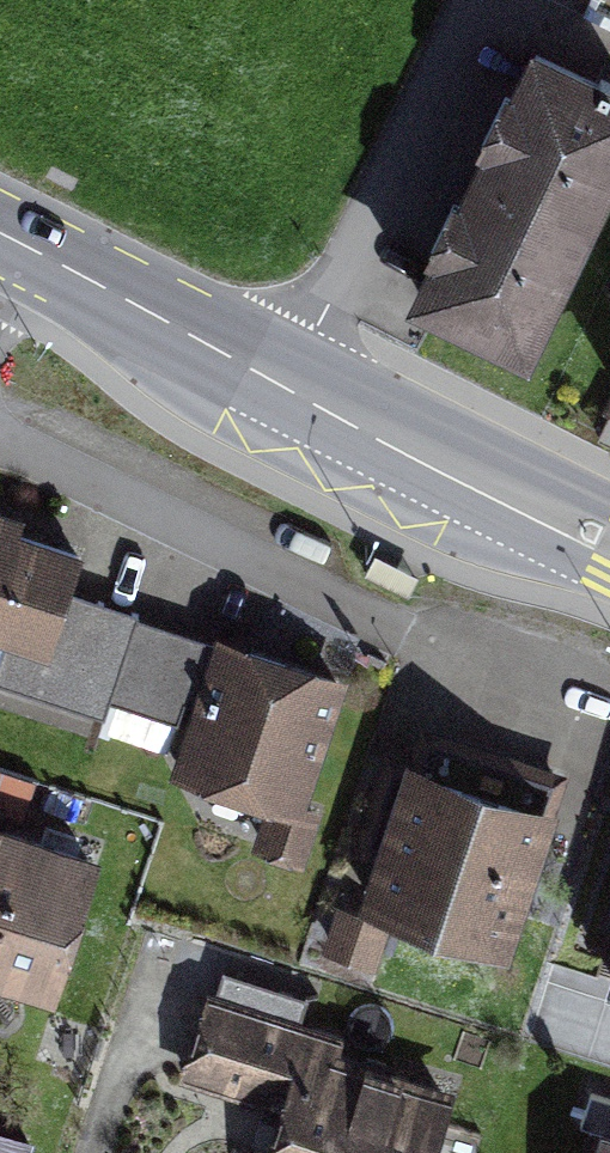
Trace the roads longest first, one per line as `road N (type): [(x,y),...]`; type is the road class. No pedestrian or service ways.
road 1 (residential): [(0,437),(409,633)]
road 2 (residential): [(465,0),(281,379)]
road 3 (primary): [(281,379),(609,544)]
road 4 (primary): [(14,242),(281,379)]

